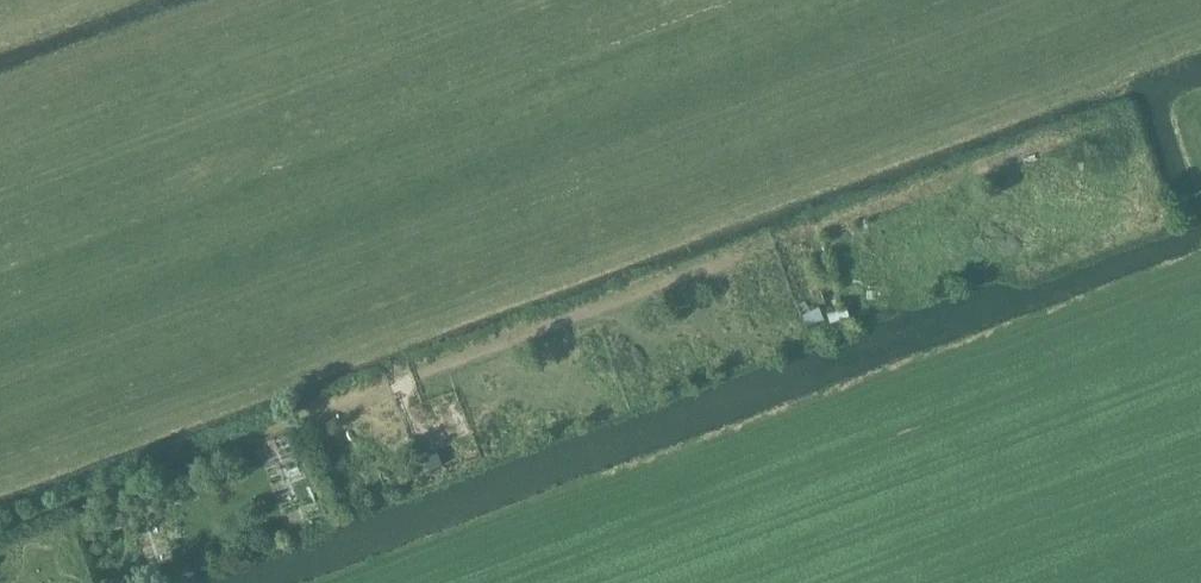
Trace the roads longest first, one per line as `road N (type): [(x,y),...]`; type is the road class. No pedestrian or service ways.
road 1 (track): [(1200,321),(509,582)]

